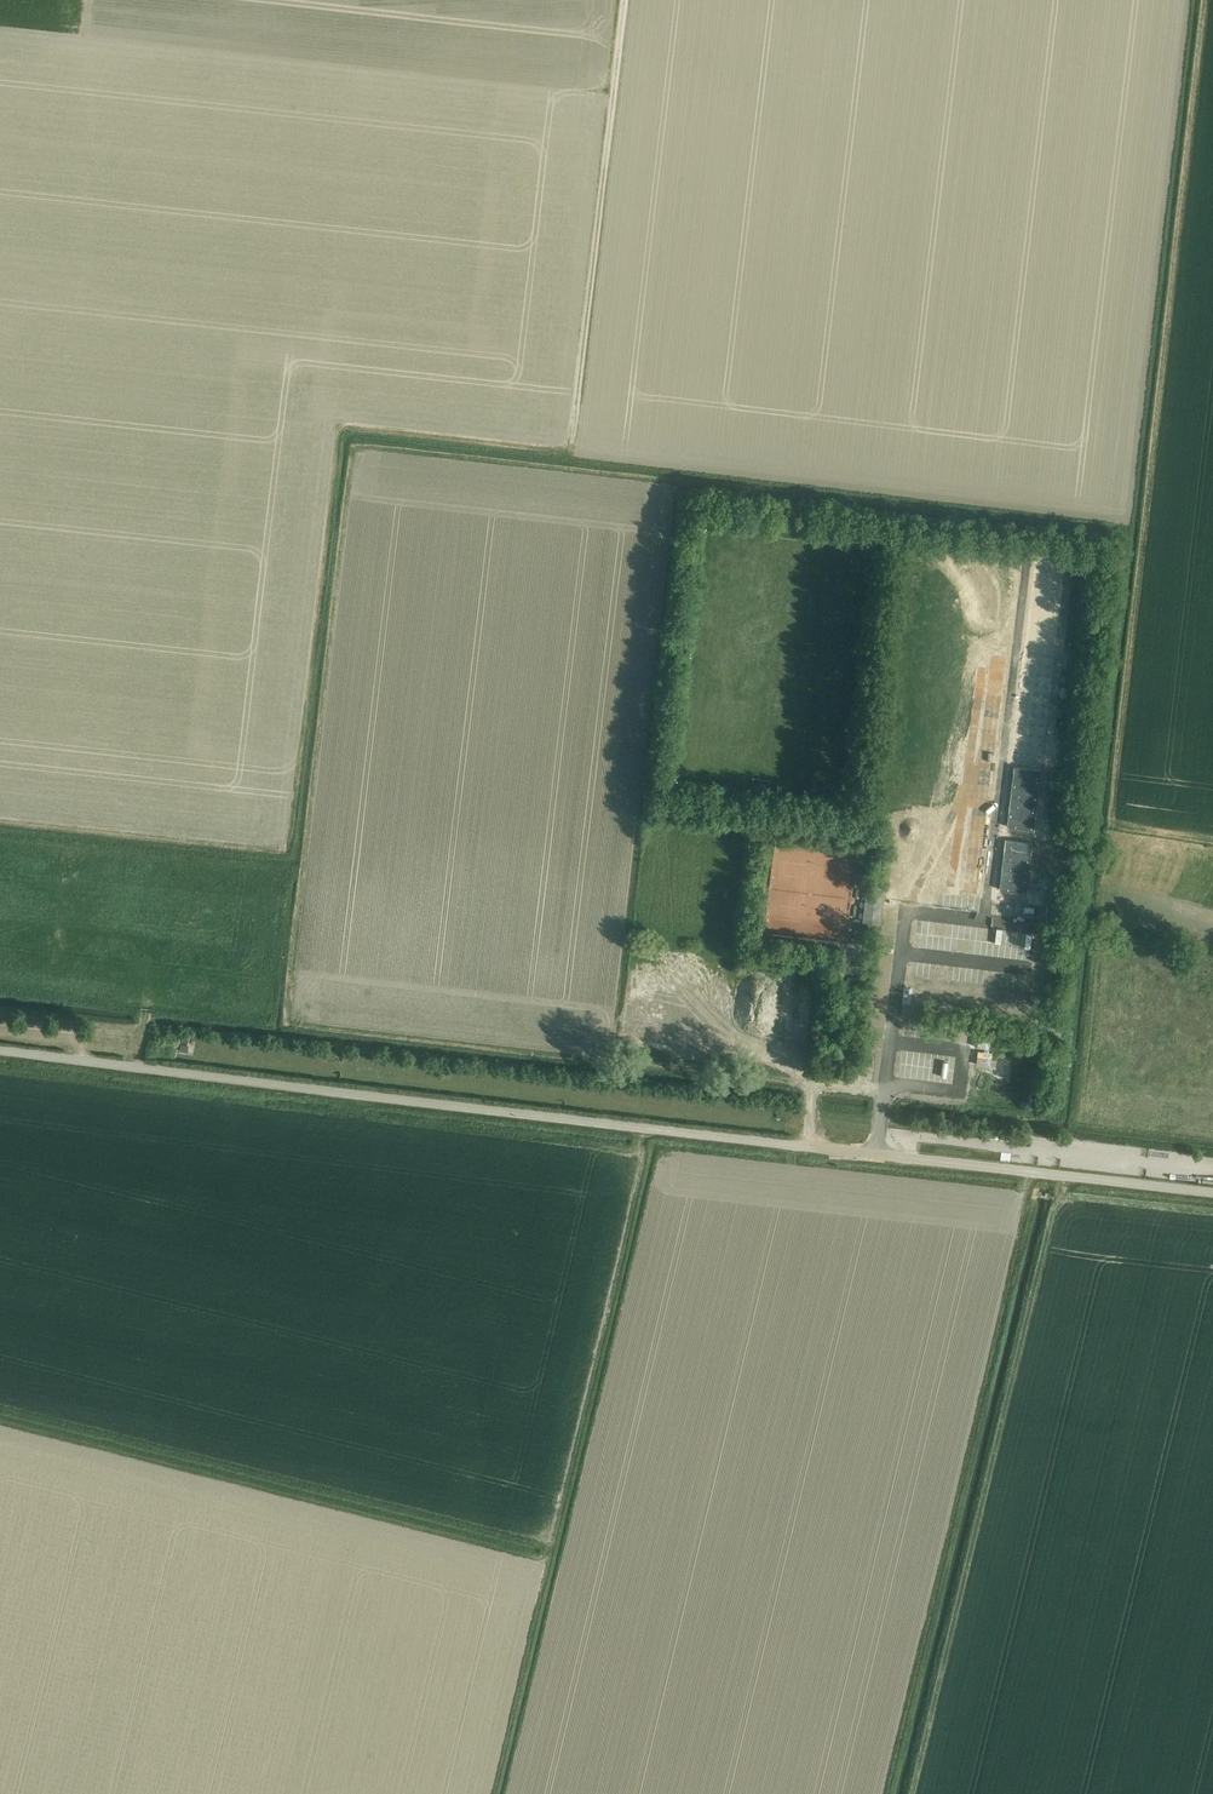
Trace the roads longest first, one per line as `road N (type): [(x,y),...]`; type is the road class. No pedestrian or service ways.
road 1 (unclassified): [(1212,1190),(0,1049)]
road 2 (track): [(607,143),(623,0)]

